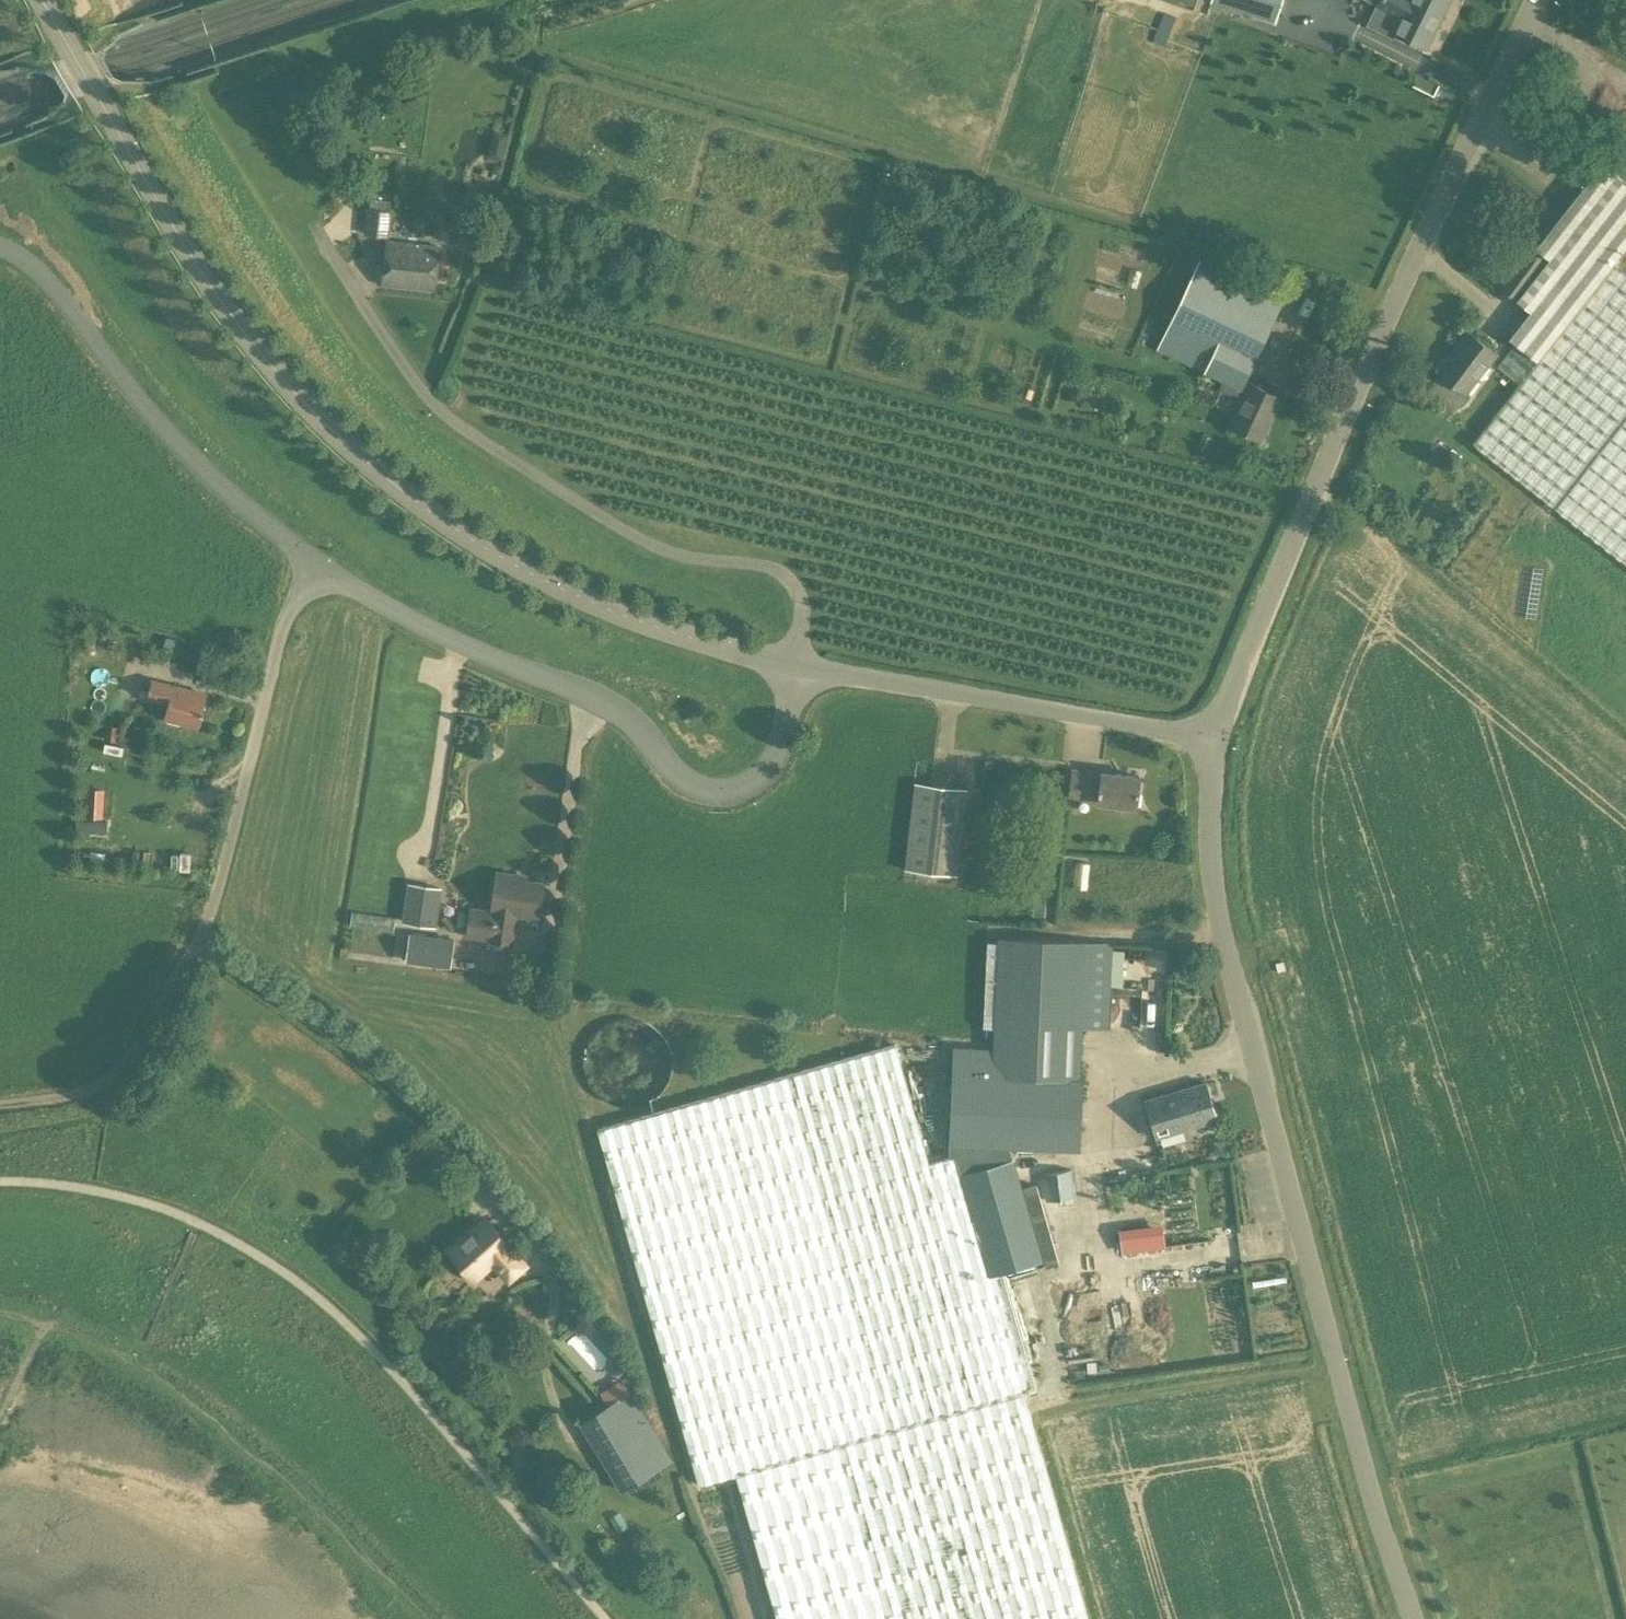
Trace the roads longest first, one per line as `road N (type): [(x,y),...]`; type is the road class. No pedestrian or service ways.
road 1 (unclassified): [(804,666),(602,606),(523,568),(403,486),(335,431),(225,305),(102,98)]
road 2 (unclassified): [(1412,1618),(1223,942),(1208,801),(1219,737)]
road 3 (unclassified): [(1219,737),(1307,496),(1533,0)]
road 4 (unclassified): [(804,666),(795,586),(771,567),(705,560),(595,515),(485,445),(408,368),(313,223)]
road 5 (unclassified): [(0,1107),(105,1081),(151,1036),(198,943),(286,609),(320,564)]
road 6 (unclassified): [(320,564),(492,656),(577,687),(690,781),(717,788),(738,788),(768,771),(784,747),(804,666)]
road 7 (track): [(198,943),(403,1090),(511,1213),(544,1259),(553,1291),(546,1355),(557,1406)]
road 8 (unclassified): [(0,245),(37,270),(211,476),(320,564)]
road 9 (unclassified): [(1219,737),(804,666)]

